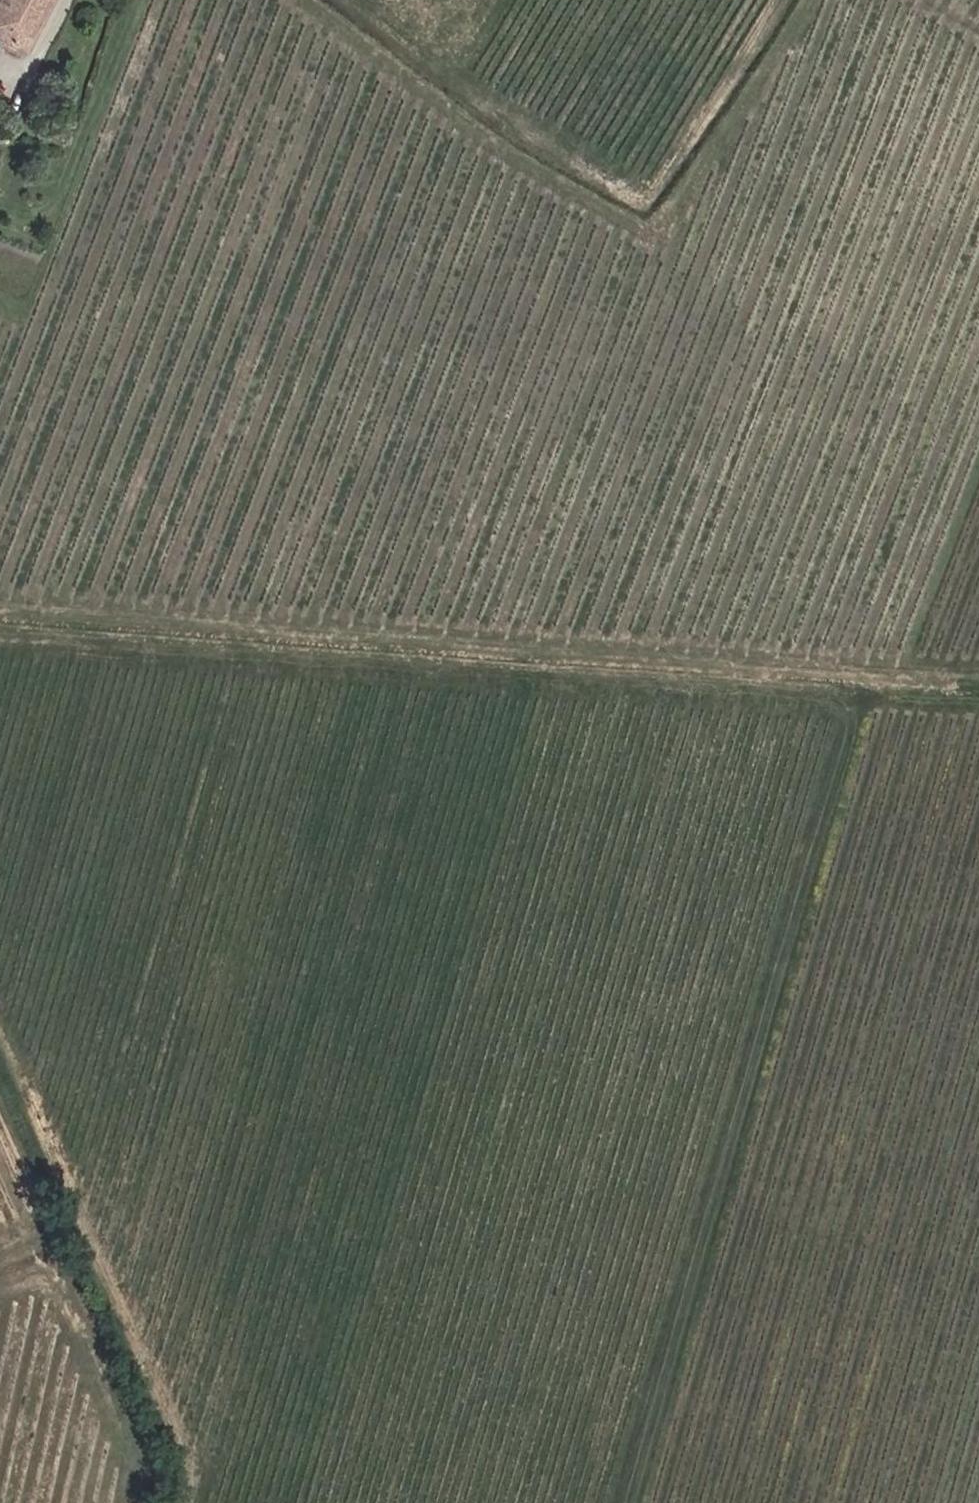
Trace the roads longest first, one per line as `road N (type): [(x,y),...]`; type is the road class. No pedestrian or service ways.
road 1 (track): [(978,678),(0,603)]
road 2 (track): [(192,1502),(199,1487),(0,1010)]

